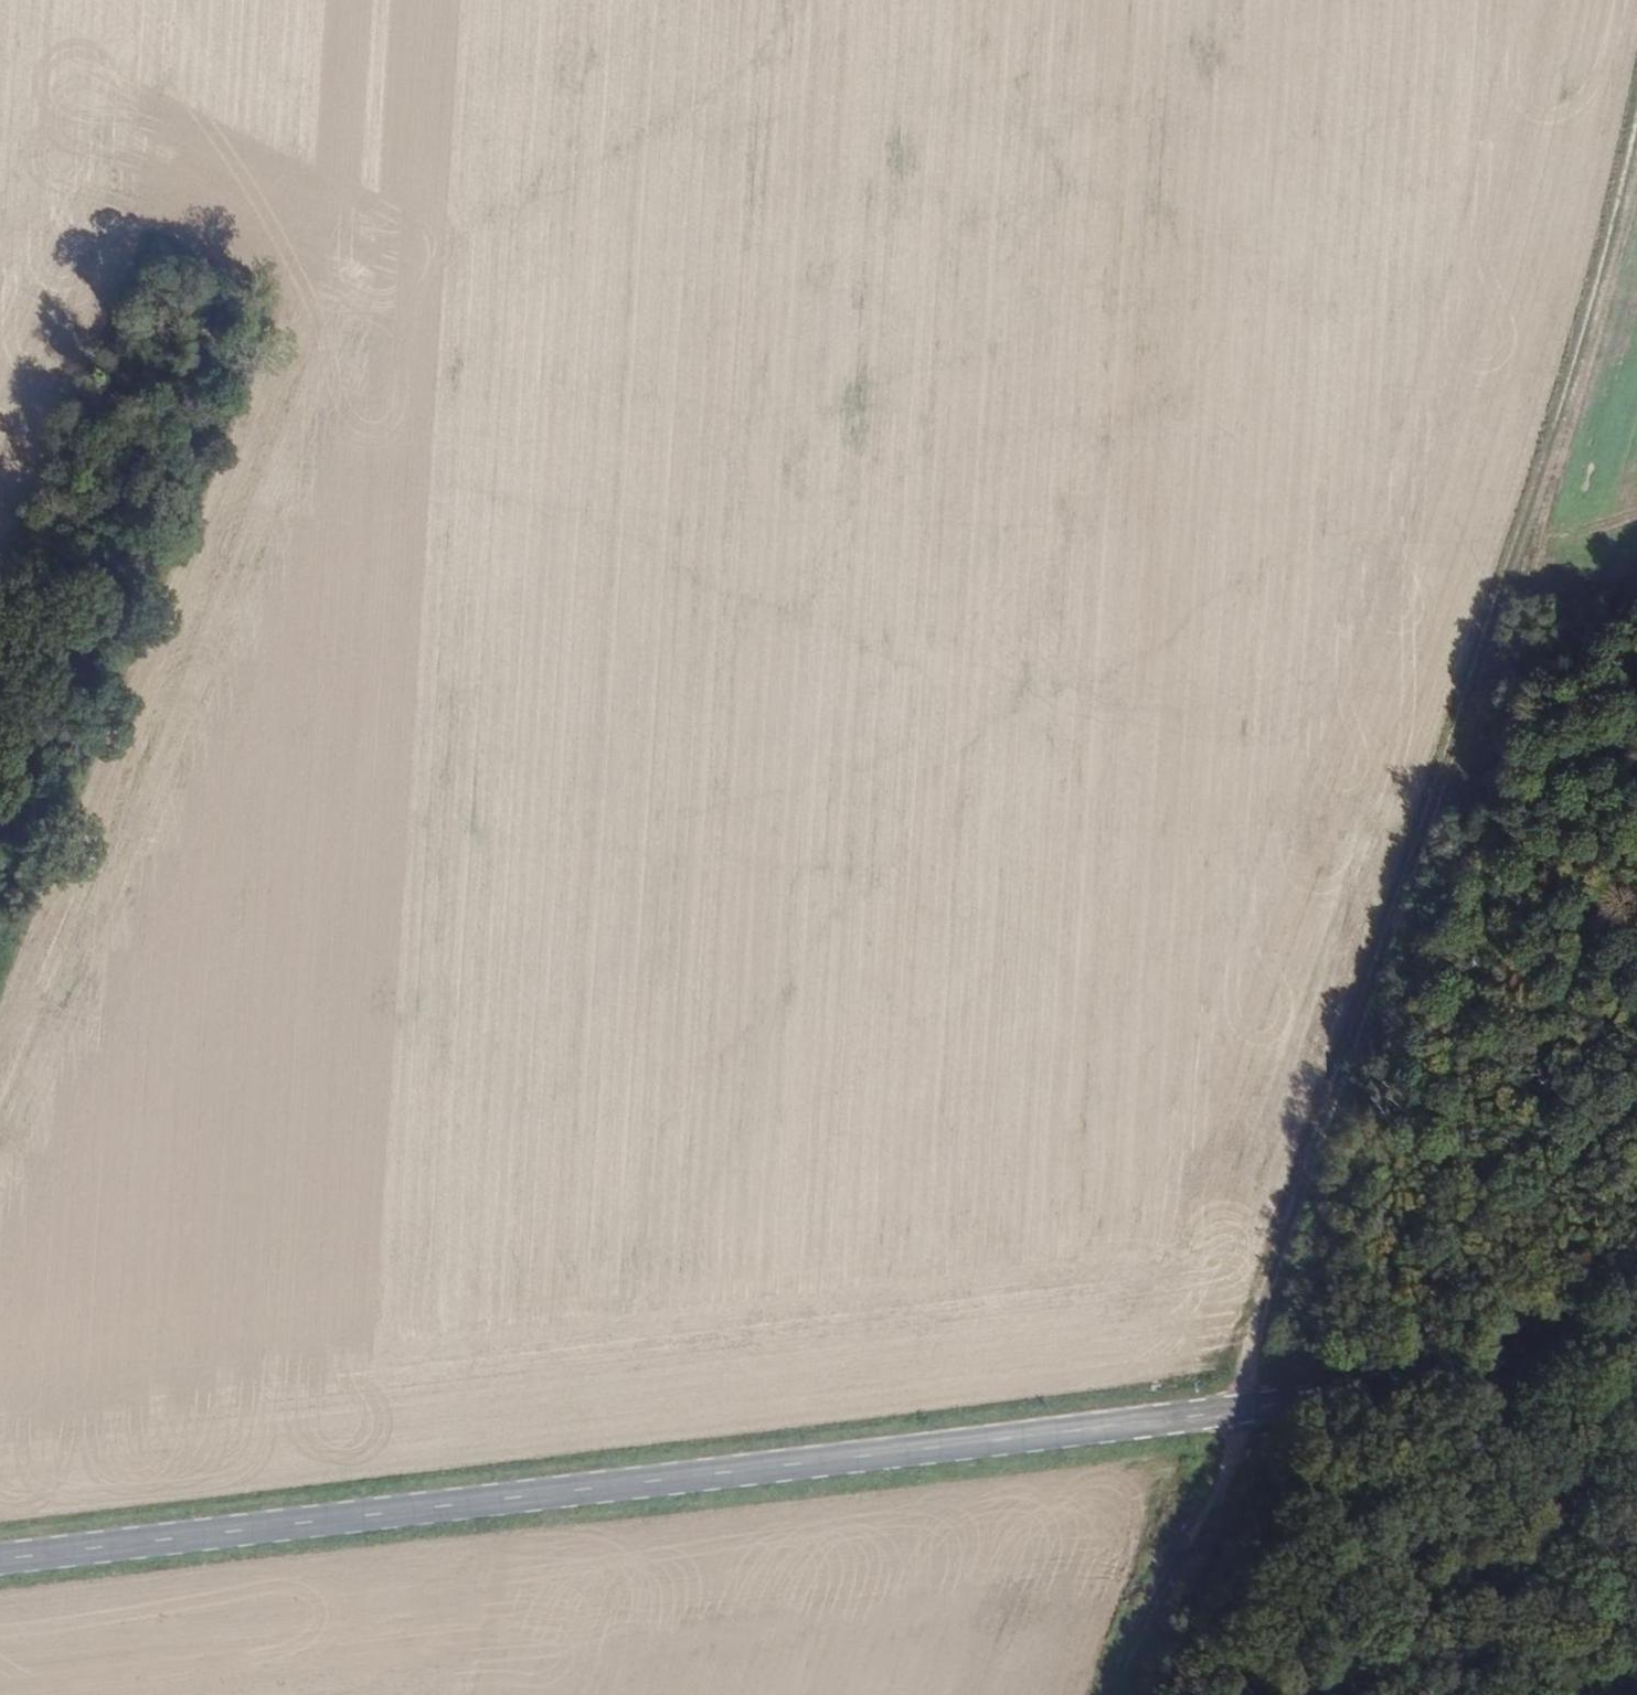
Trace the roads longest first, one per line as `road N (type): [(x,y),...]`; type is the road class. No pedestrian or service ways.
road 1 (secondary): [(0,1557),(1237,1410),(1636,1342)]
road 2 (track): [(1636,149),(1237,1410),(1115,1694)]

